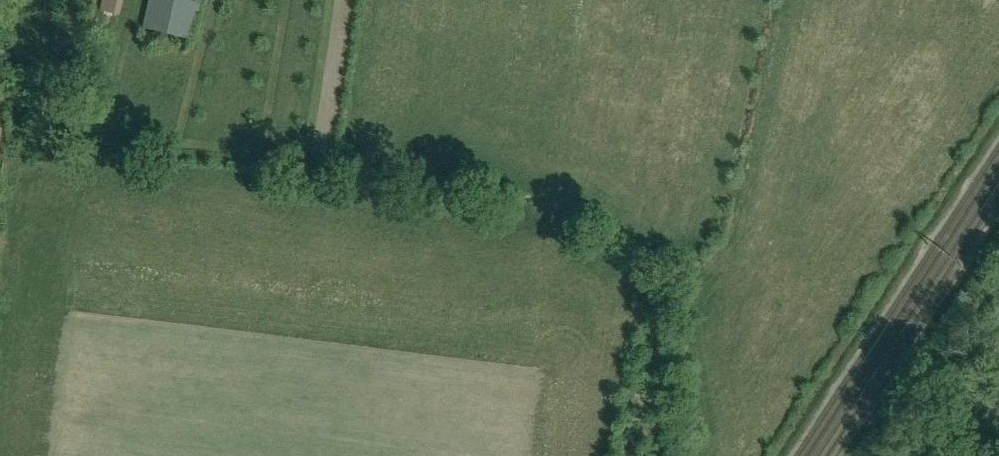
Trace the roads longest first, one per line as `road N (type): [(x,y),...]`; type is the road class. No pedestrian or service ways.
road 1 (track): [(12,0),(0,122)]

